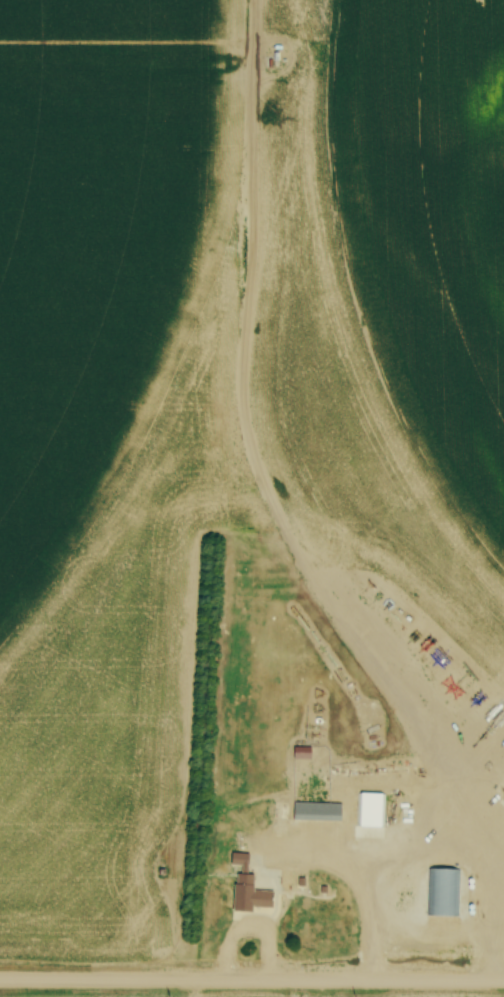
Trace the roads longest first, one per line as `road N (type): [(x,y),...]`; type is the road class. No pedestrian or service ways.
road 1 (residential): [(503,977),(0,977)]

